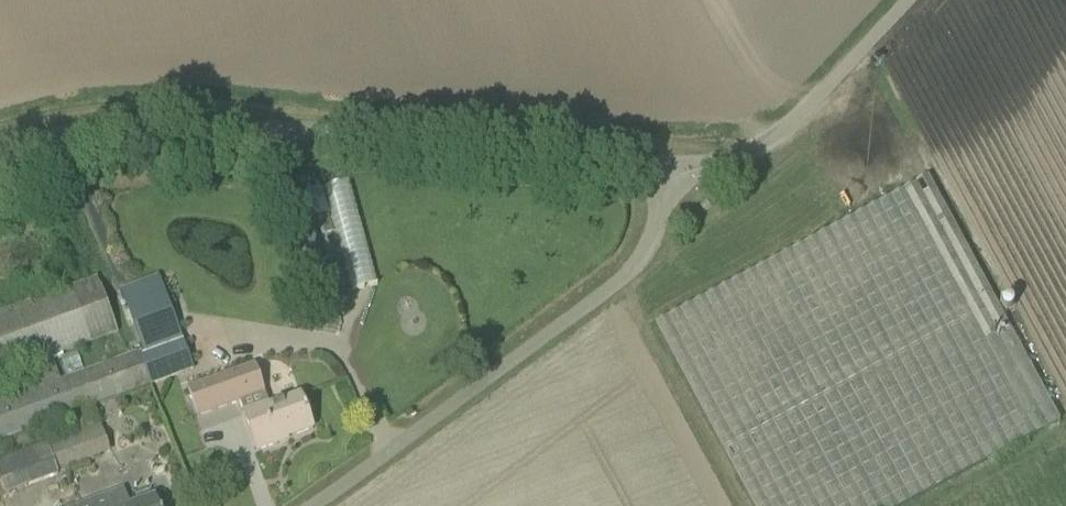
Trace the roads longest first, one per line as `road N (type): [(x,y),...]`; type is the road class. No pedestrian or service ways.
road 1 (unclassified): [(0,157),(105,131),(224,125),(687,163)]
road 2 (unclassified): [(321,505),(616,289),(659,239),(687,163)]
road 3 (unclassified): [(687,163),(778,125),(902,0)]

